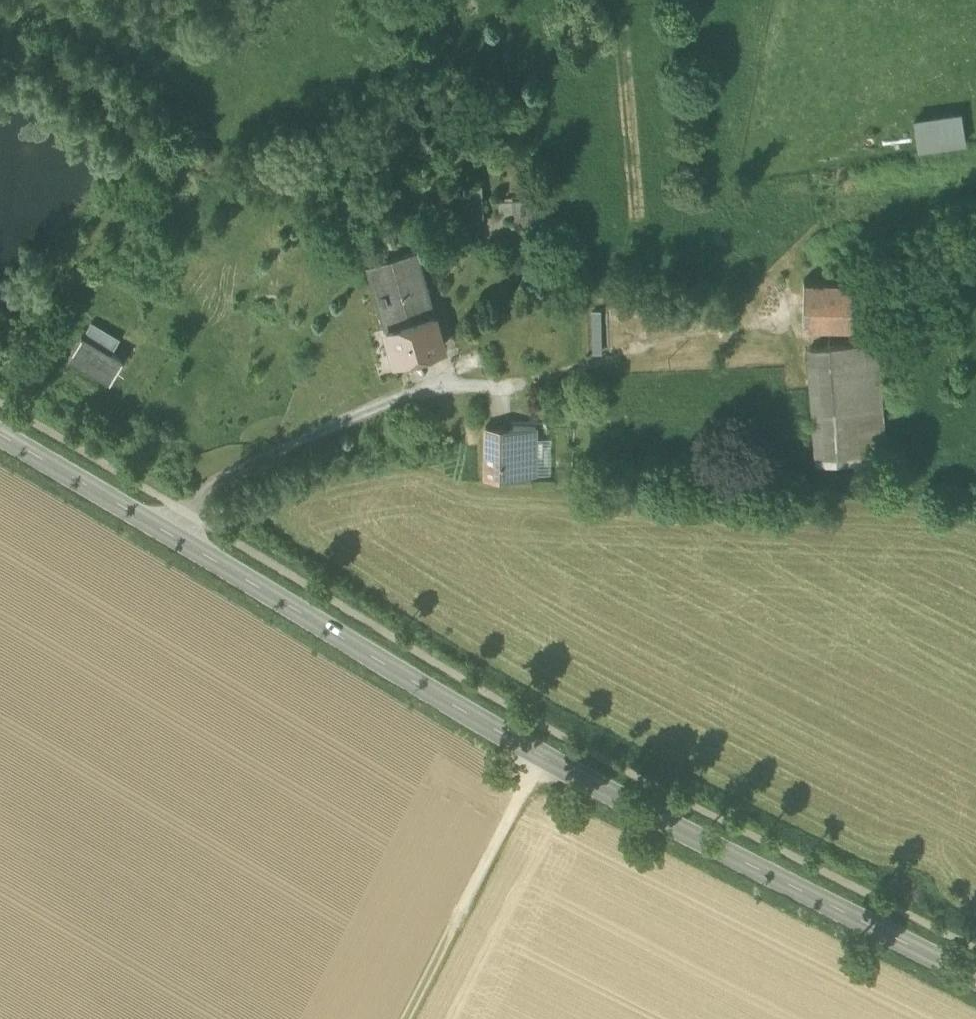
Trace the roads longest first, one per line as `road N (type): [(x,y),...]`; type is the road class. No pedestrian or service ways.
road 1 (secondary): [(975,978),(540,756),(0,433)]
road 2 (track): [(407,1018),(540,756)]

